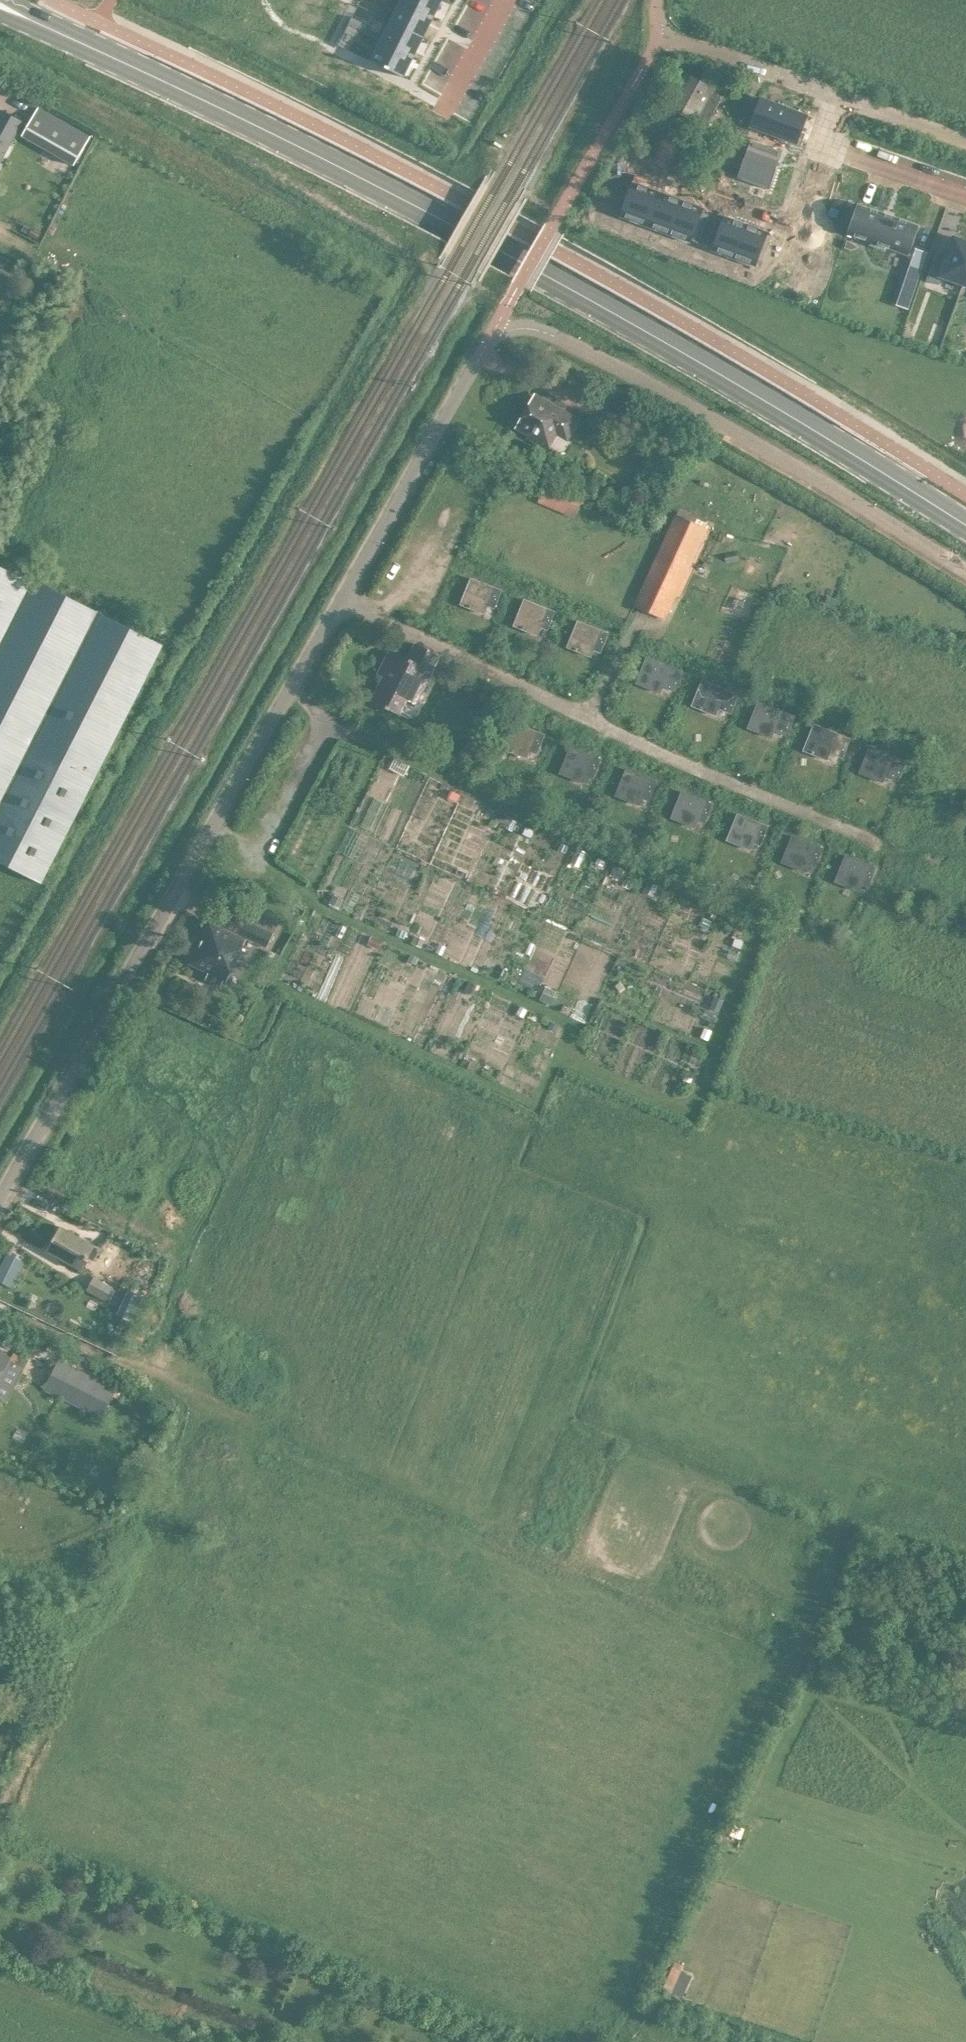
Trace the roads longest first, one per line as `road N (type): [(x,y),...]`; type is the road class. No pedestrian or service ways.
road 1 (tertiary): [(965,527),(555,278),(338,163),(13,12)]
road 2 (unclassified): [(341,593),(489,335),(521,325),(553,333),(656,387),(965,568)]
road 3 (unclassified): [(0,1198),(341,593)]
road 4 (residential): [(876,839),(692,764),(341,593)]
road 5 (residential): [(840,97),(672,36),(658,22),(658,0)]
road 6 (residential): [(840,97),(826,146),(965,194)]
road 7 (residential): [(965,139),(840,97)]
road 8 (residential): [(504,0),(440,111)]

